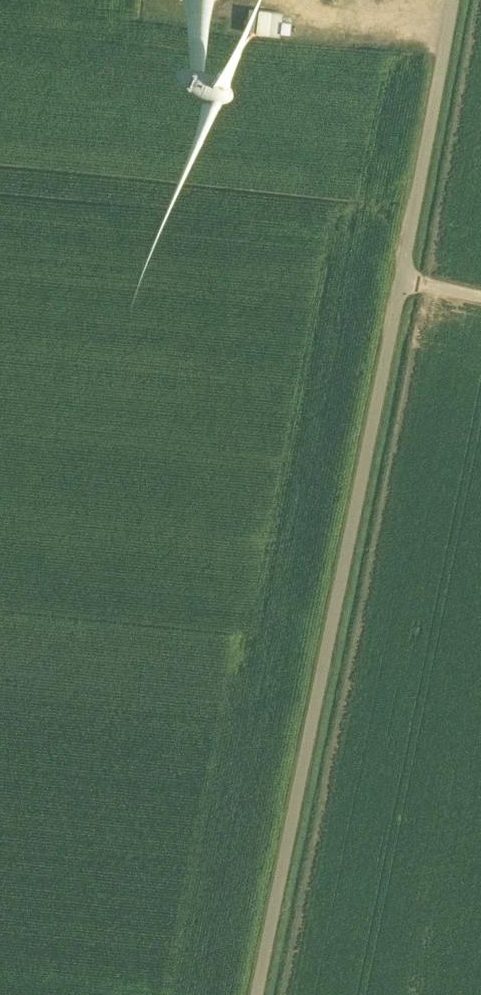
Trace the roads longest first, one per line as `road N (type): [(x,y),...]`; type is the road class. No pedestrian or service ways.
road 1 (unclassified): [(456,0),(256,994)]

